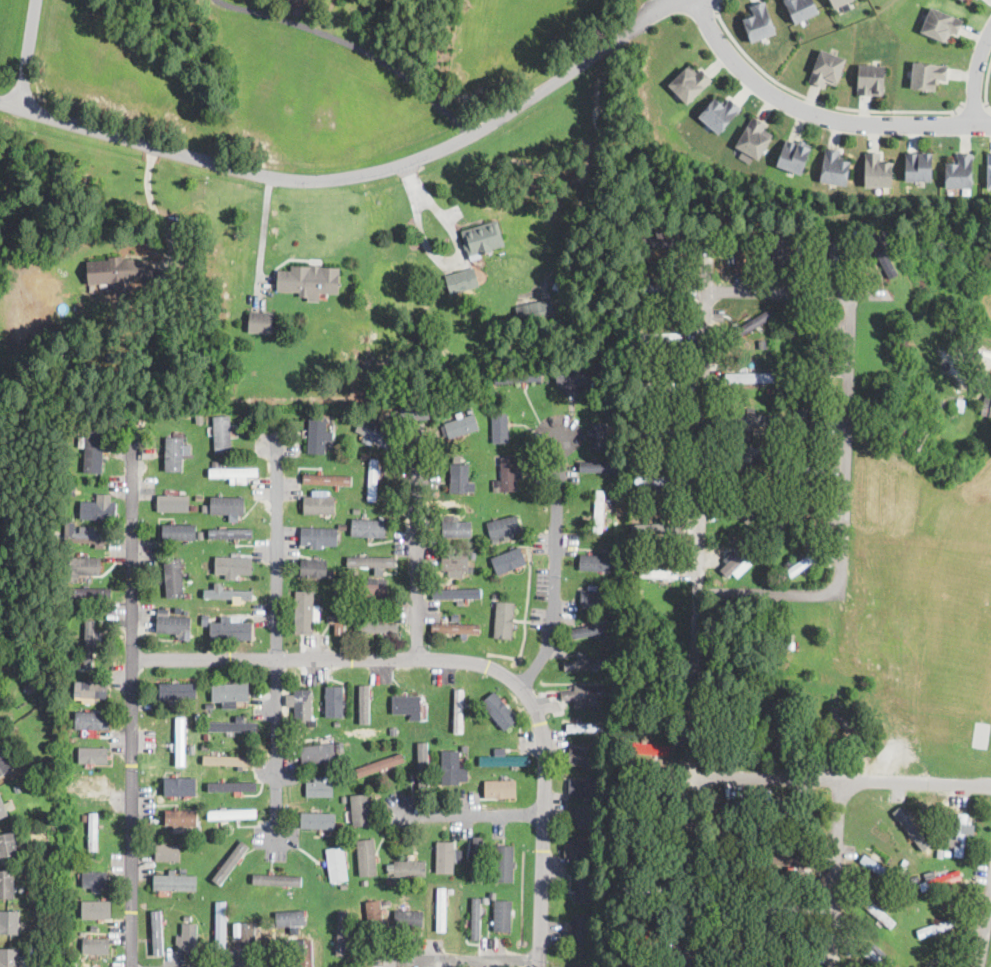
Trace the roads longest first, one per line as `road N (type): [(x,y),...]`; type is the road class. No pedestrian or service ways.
road 1 (residential): [(135,661),(450,660),(521,686),(544,734),(538,966)]
road 2 (residential): [(693,966),(702,458),(717,297)]
road 3 (residential): [(23,109),(277,179),(336,178),(375,172),(474,134),(636,25)]
road 4 (residential): [(698,598),(841,597),(845,566),(854,291),(717,297)]
road 5 (residential): [(134,966),(136,447)]
road 6 (residential): [(696,0),(747,76),(802,110),(863,123),(990,125)]
road 7 (residential): [(696,780),(990,787)]
road 8 (residential): [(521,686),(552,639),(561,419)]
road 9 (residential): [(280,661),(279,433)]
road 10 (residential): [(418,661),(419,437)]
road 11 (residential): [(279,859),(280,661)]
road 12 (residential): [(840,782),(836,966)]
road 13 (residential): [(538,960),(386,959)]
road 14 (residential): [(543,816),(395,813)]

